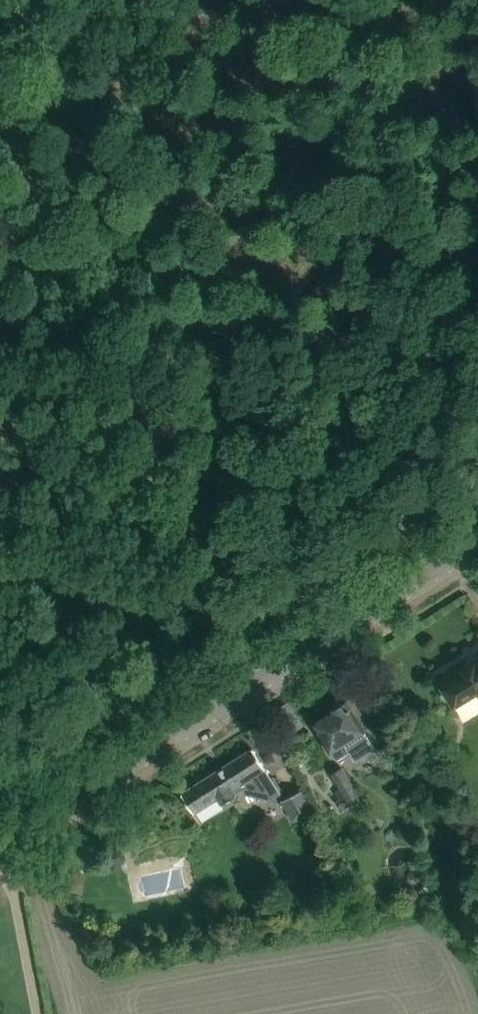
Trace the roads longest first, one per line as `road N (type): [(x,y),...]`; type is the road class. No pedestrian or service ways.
road 1 (unclassified): [(0,866),(477,562)]
road 2 (track): [(477,345),(0,353)]

